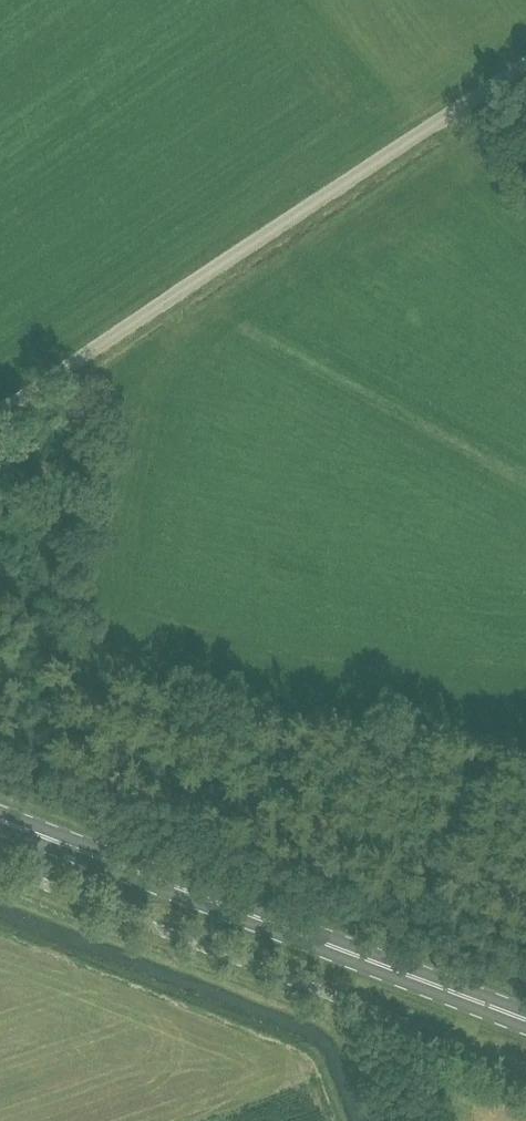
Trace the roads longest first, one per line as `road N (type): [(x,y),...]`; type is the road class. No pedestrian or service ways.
road 1 (primary): [(525,1019),(0,819)]

